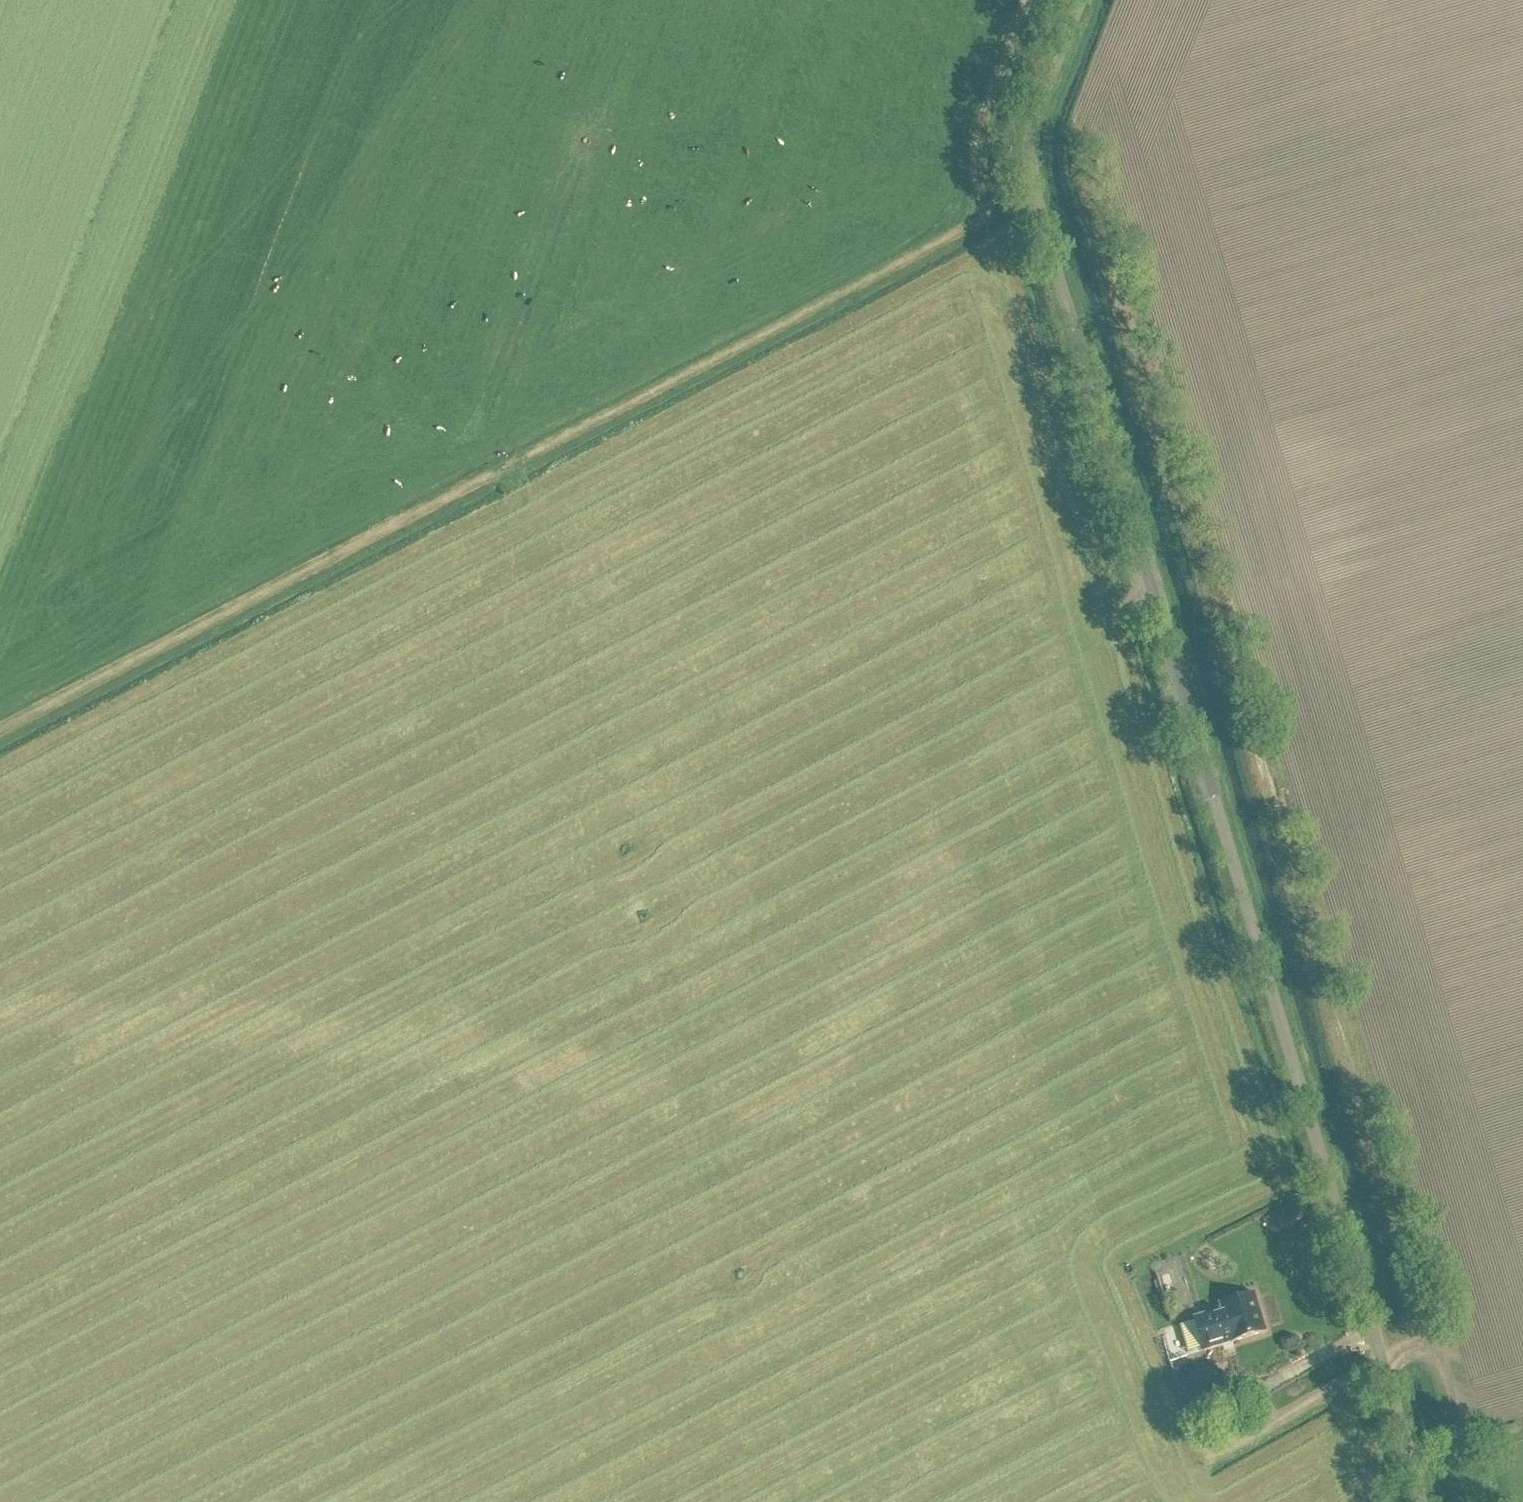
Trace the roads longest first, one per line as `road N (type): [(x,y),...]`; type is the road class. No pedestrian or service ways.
road 1 (unclassified): [(1424,1501),(1035,192),(1030,152),(1039,107),(1081,0)]

